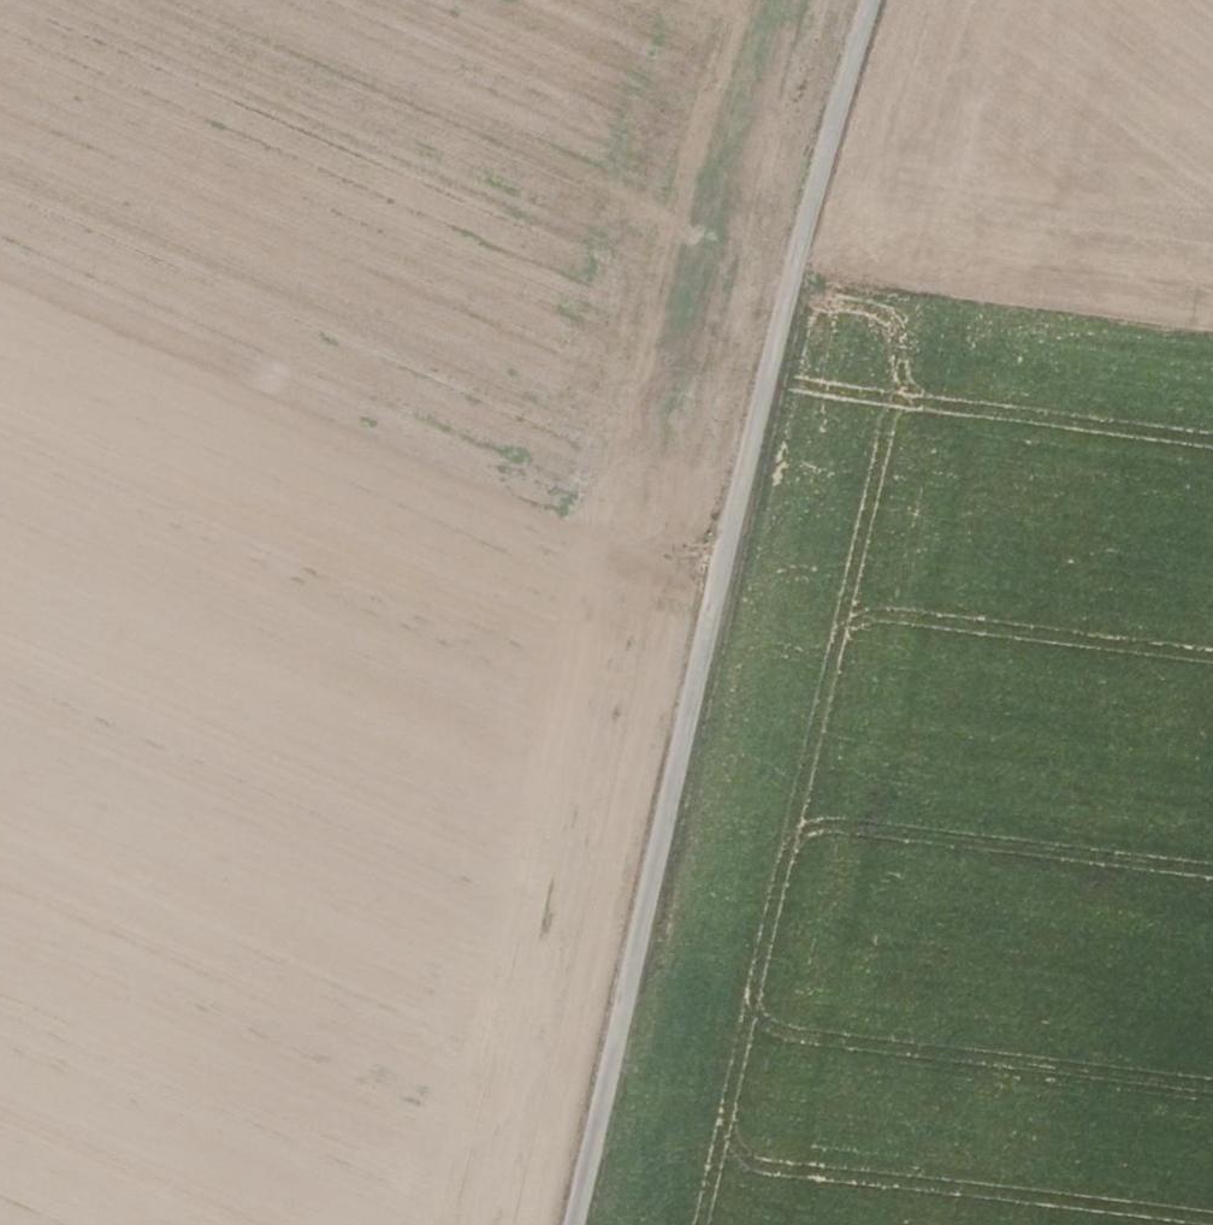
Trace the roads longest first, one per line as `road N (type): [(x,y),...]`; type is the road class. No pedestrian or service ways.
road 1 (unclassified): [(886,0),(799,281),(687,739),(582,1224)]

